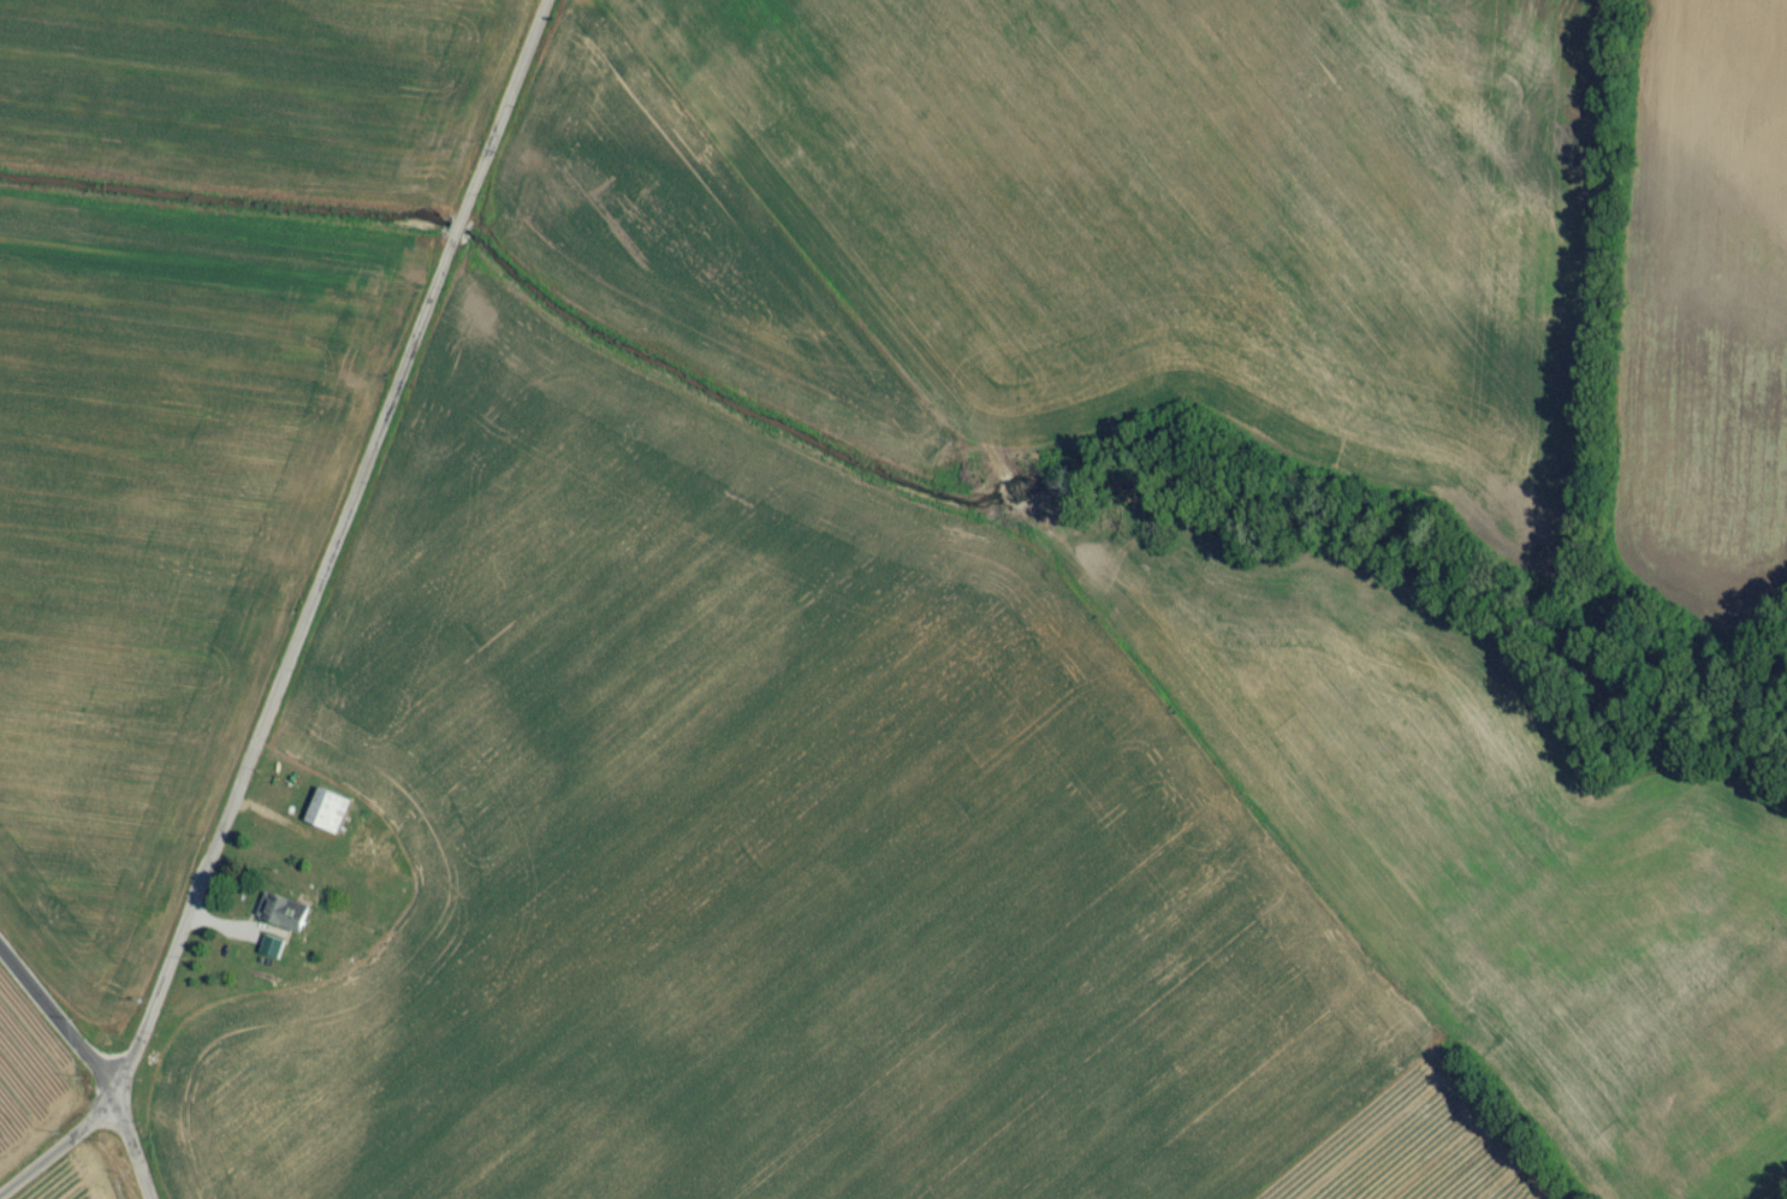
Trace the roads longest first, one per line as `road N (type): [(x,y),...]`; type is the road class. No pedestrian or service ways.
road 1 (residential): [(7,1198),(118,1094),(523,0)]
road 2 (residential): [(118,1094),(0,934)]

